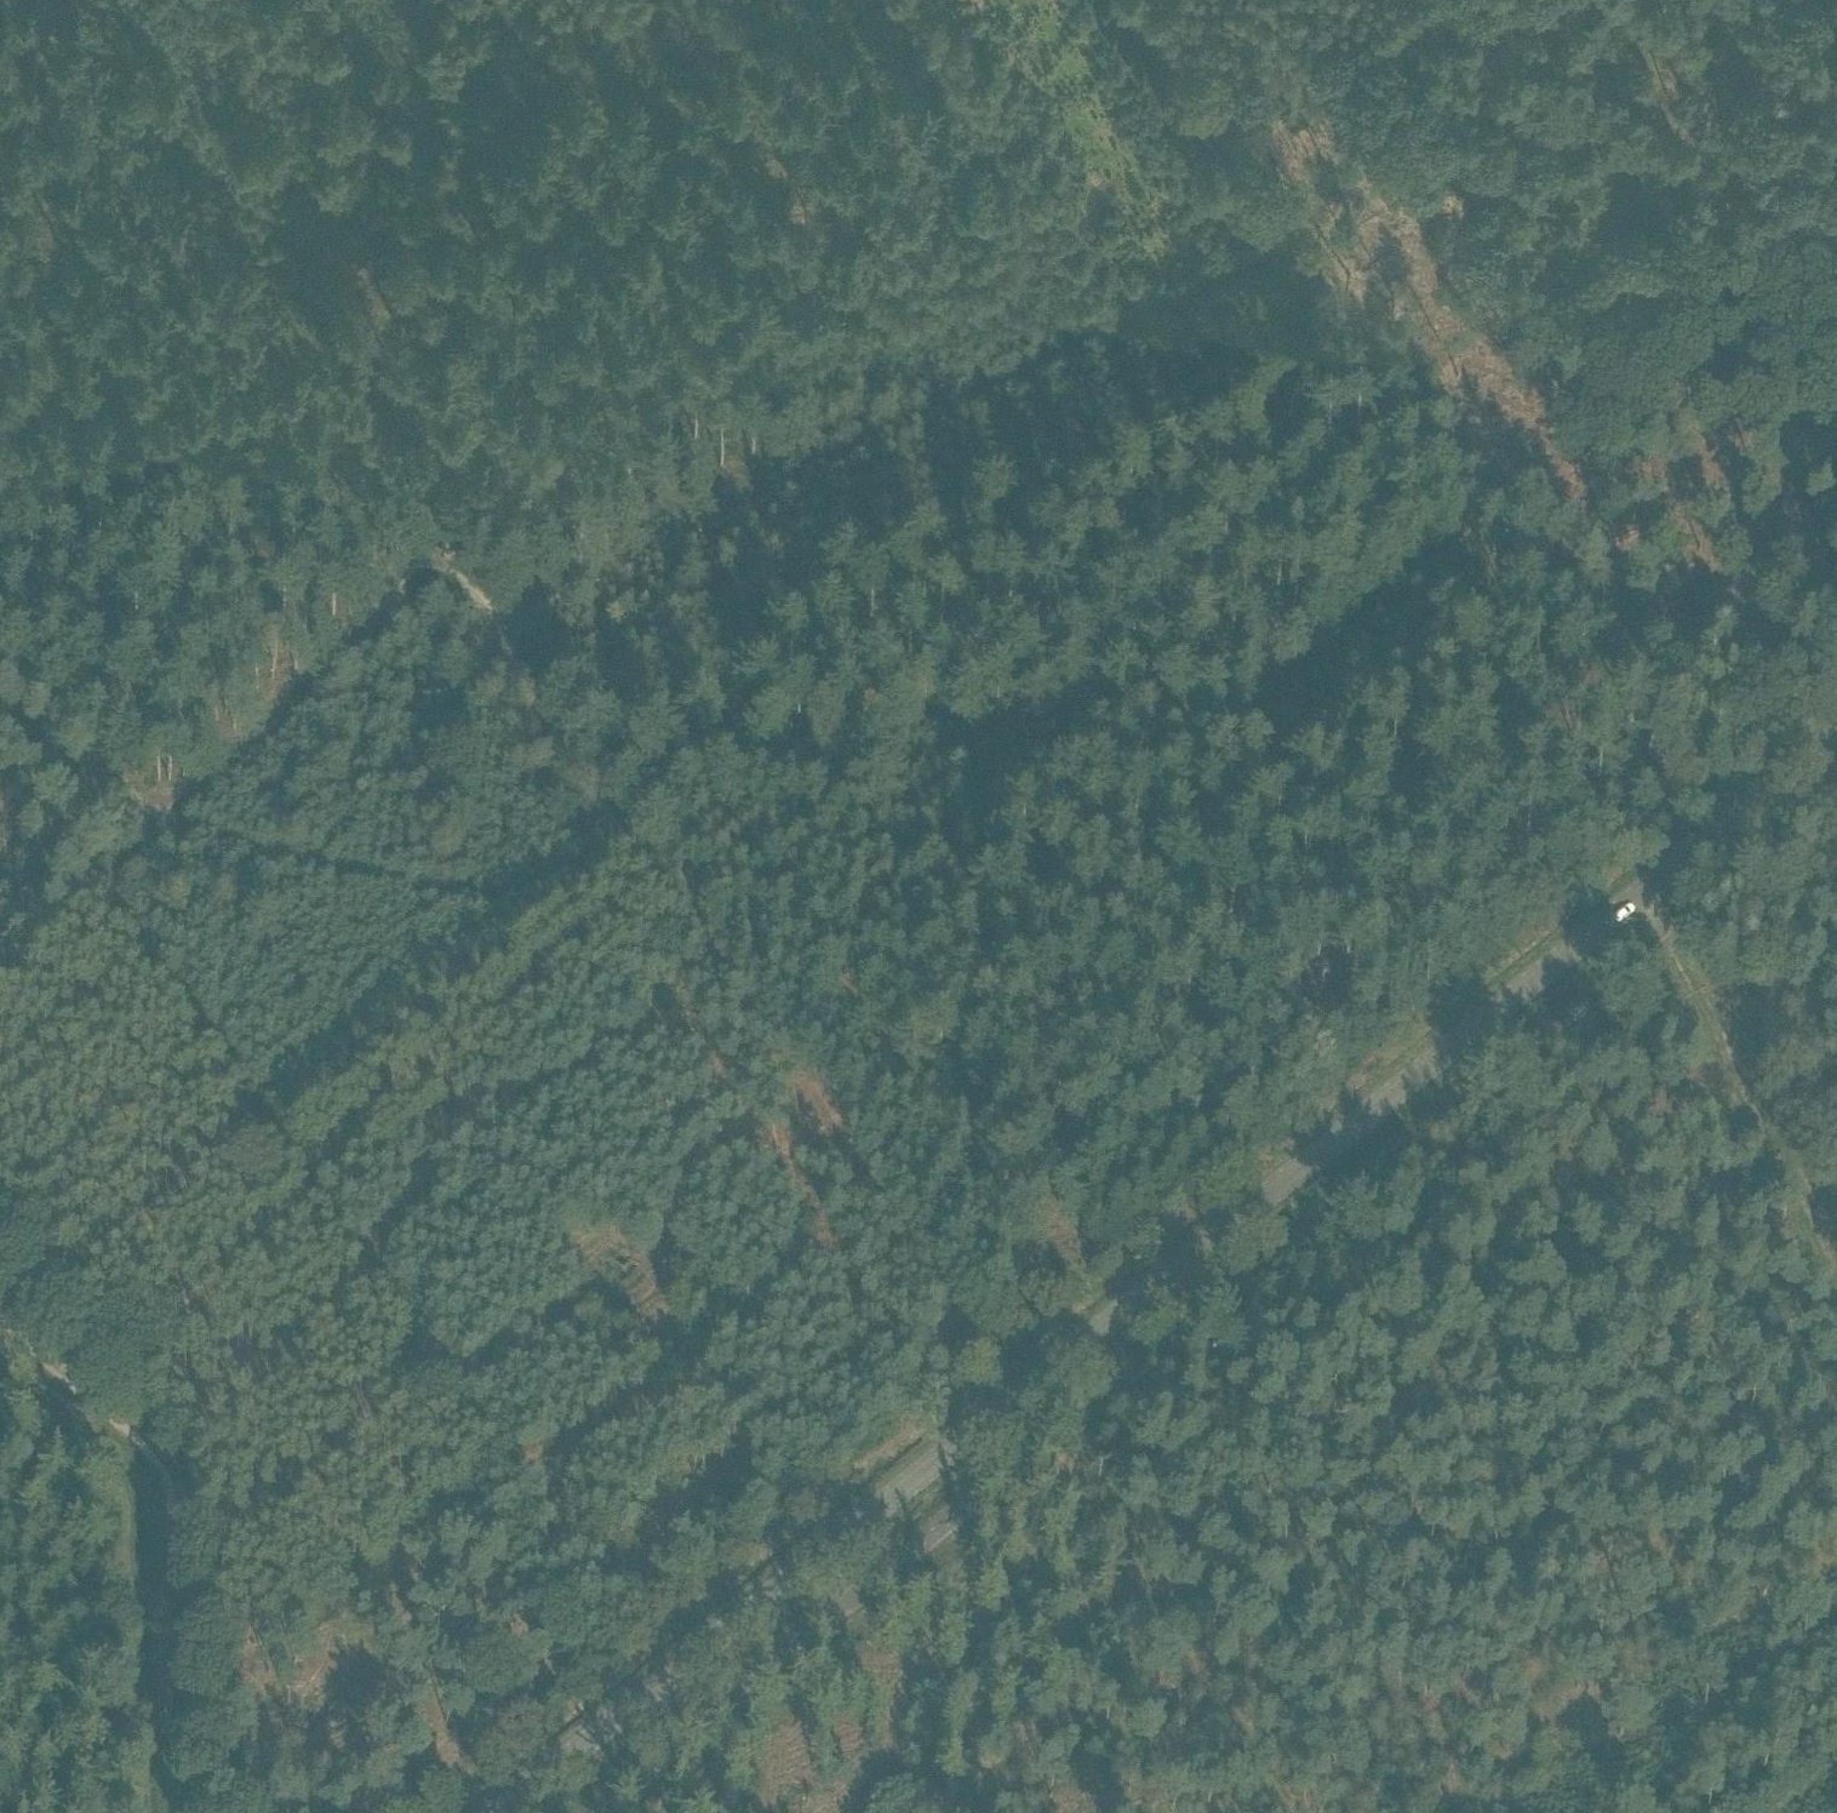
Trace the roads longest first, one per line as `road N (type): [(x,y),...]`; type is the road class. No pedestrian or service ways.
road 1 (tertiary): [(493,1812),(1006,1397),(1376,1111),(1836,732)]
road 2 (track): [(178,1812),(155,1450),(0,1324)]
road 3 (track): [(0,638),(174,799),(0,982)]
road 4 (track): [(427,527),(174,799)]

